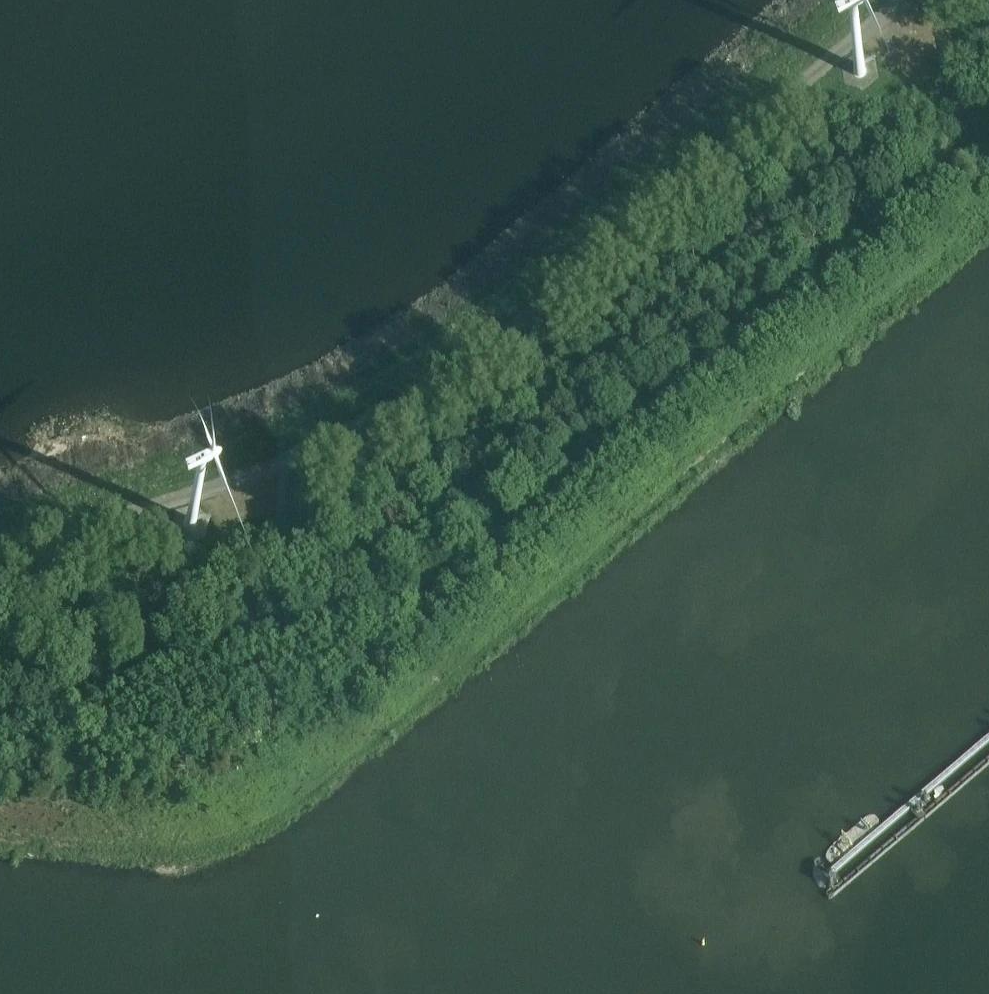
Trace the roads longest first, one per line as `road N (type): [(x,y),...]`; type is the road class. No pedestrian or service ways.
road 1 (unclassified): [(0,563),(284,473),(432,403),(555,321),(937,0)]

